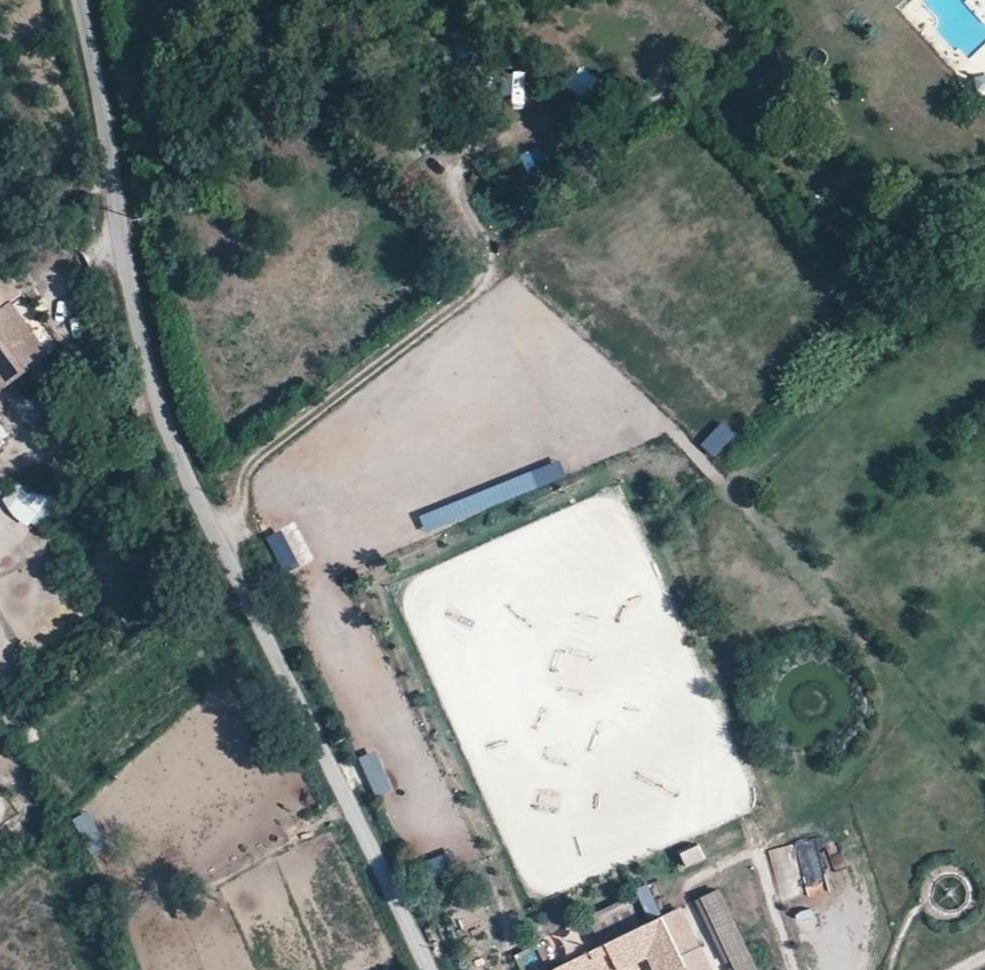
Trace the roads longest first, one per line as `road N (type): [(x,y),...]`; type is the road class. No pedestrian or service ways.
road 1 (unclassified): [(75,0),(161,433),(417,969)]

